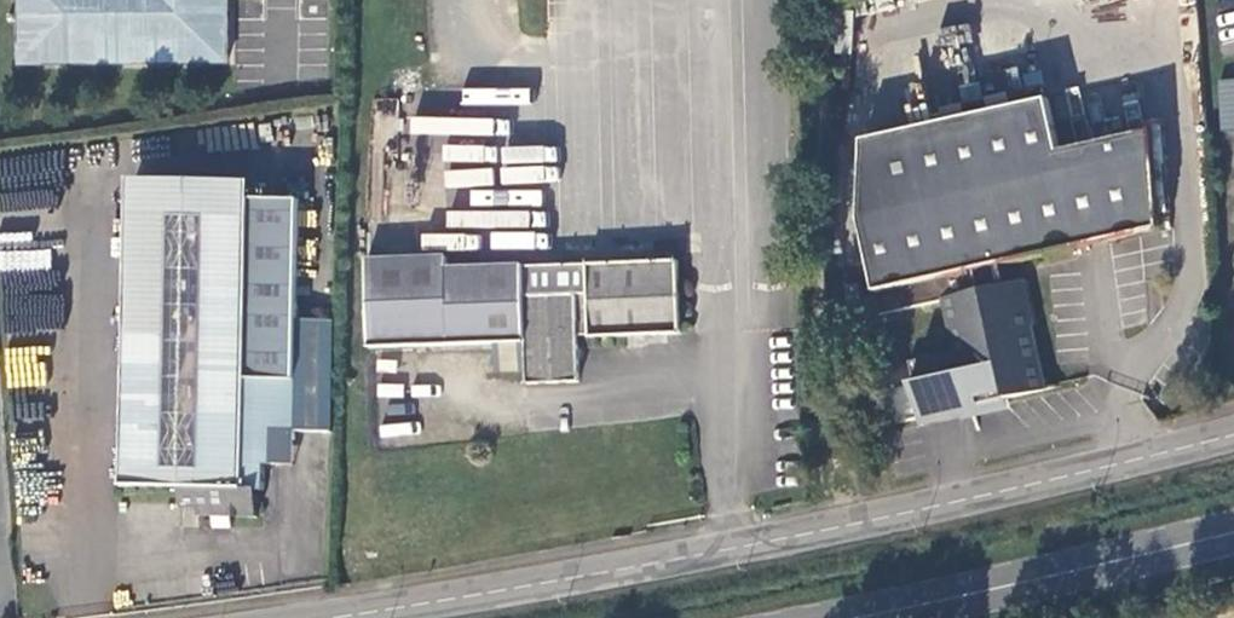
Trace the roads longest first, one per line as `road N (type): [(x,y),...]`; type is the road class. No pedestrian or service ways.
road 1 (tertiary): [(1233,436),(827,531),(336,617)]
road 2 (primary): [(866,617),(1233,535)]

